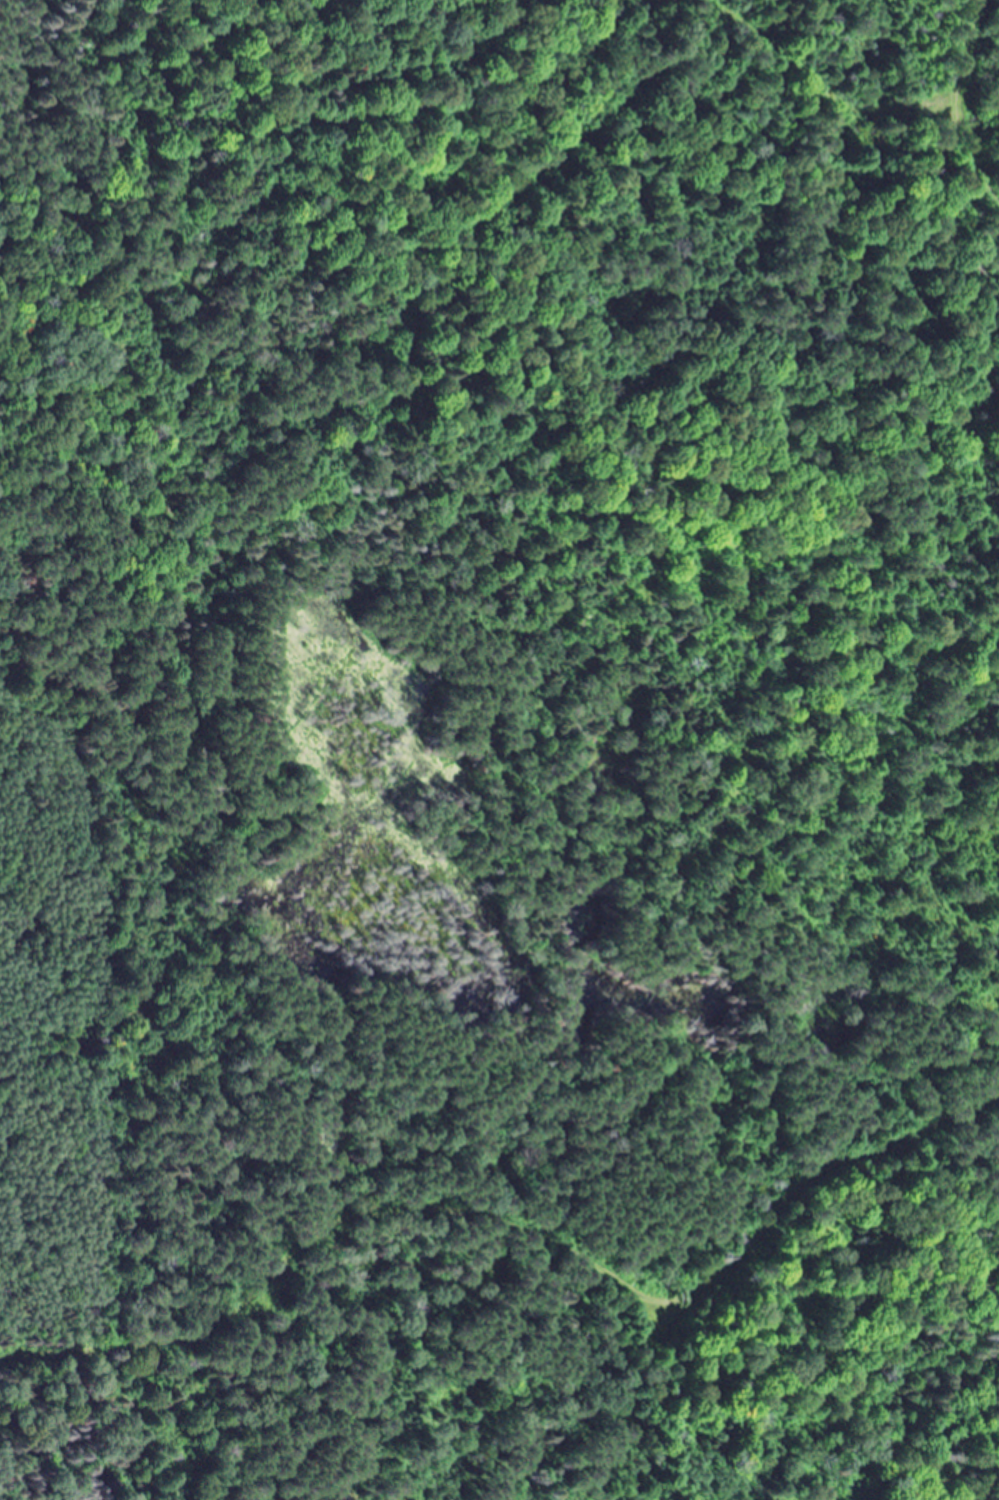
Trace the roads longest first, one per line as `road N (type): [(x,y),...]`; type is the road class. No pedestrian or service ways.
road 1 (track): [(998,1077),(973,1108),(898,1149),(817,1177),(711,1282),(676,1300),(646,1296),(571,1249),(493,1215),(354,1215),(301,1240),(236,1309),(188,1339),(0,1360)]
road 2 (track): [(980,0),(957,94),(964,132),(998,201)]

